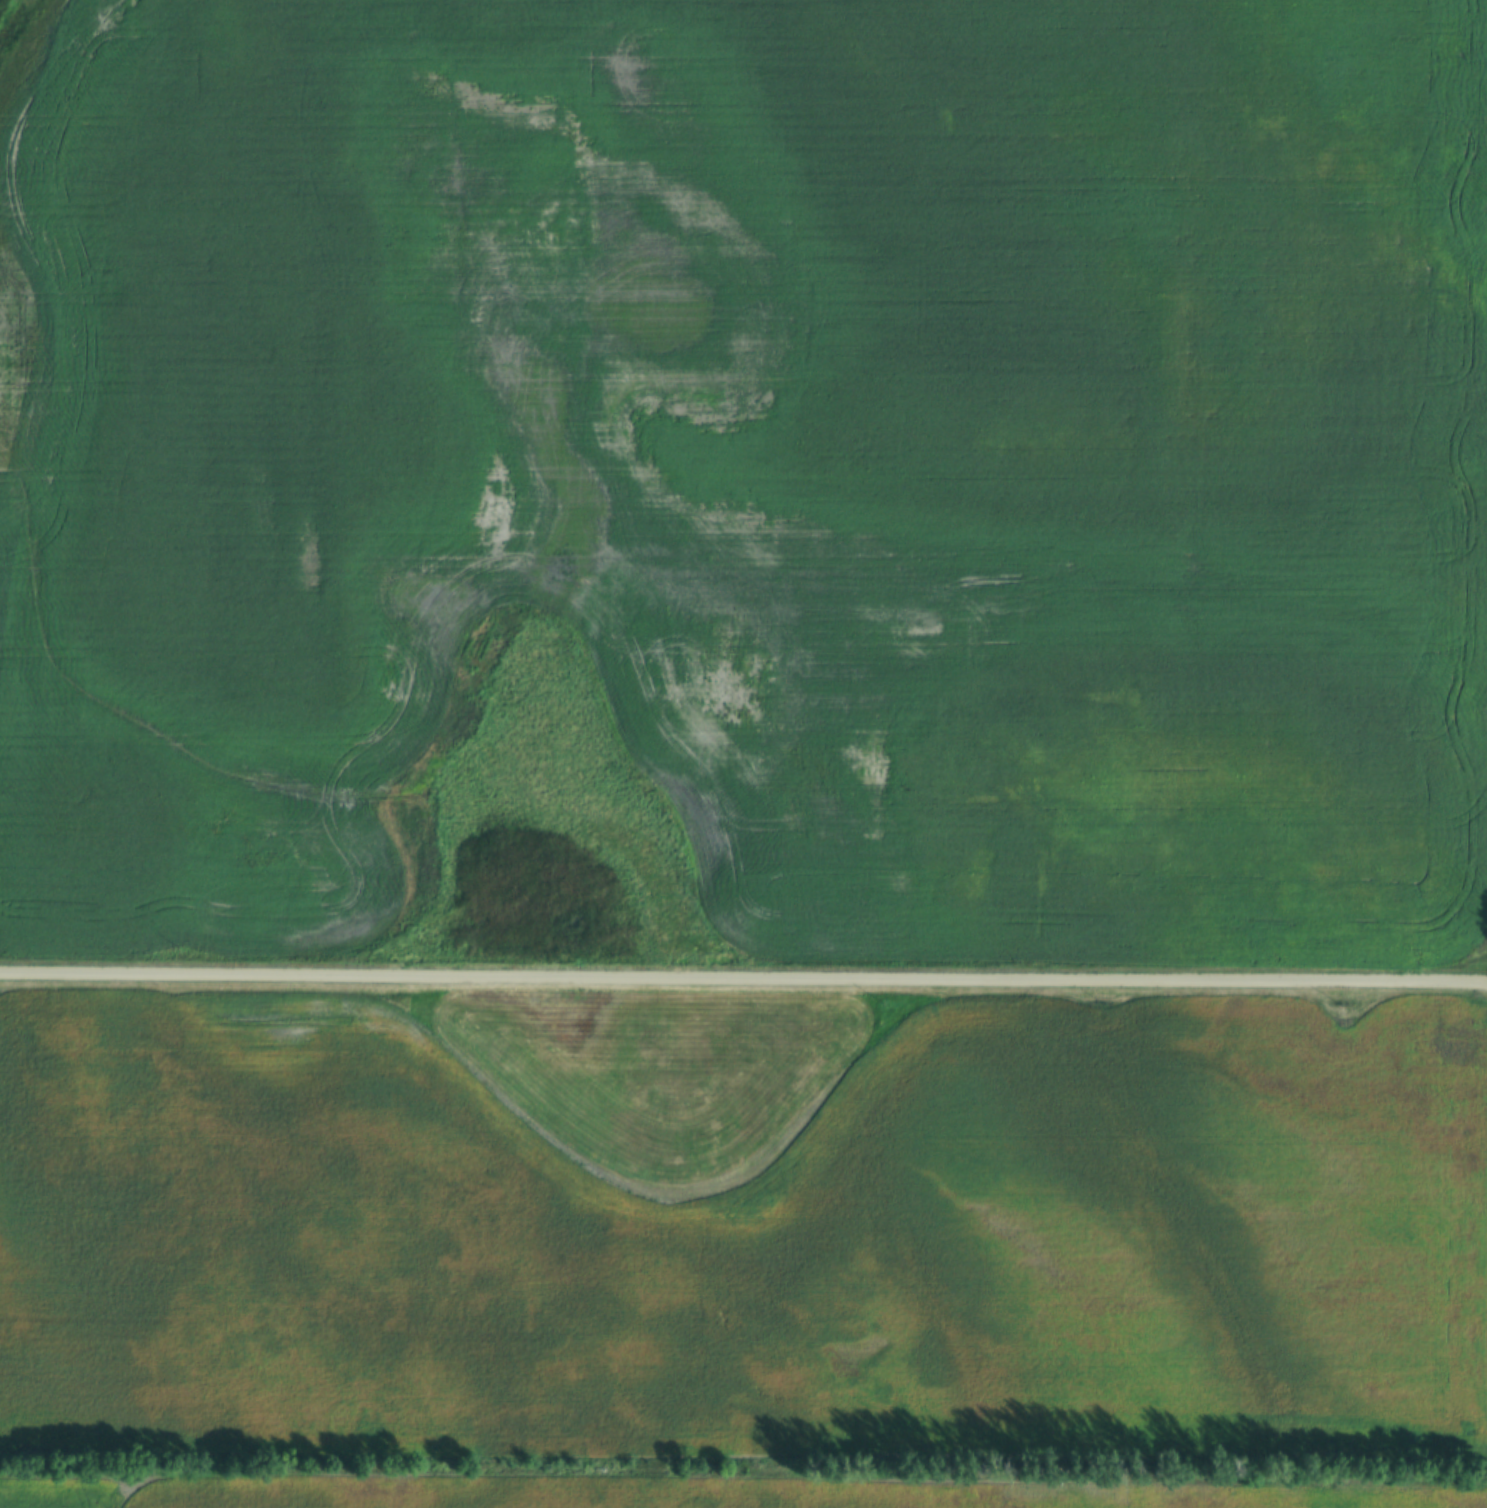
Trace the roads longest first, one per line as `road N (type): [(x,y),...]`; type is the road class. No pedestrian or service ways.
road 1 (residential): [(1486,982),(0,975)]

